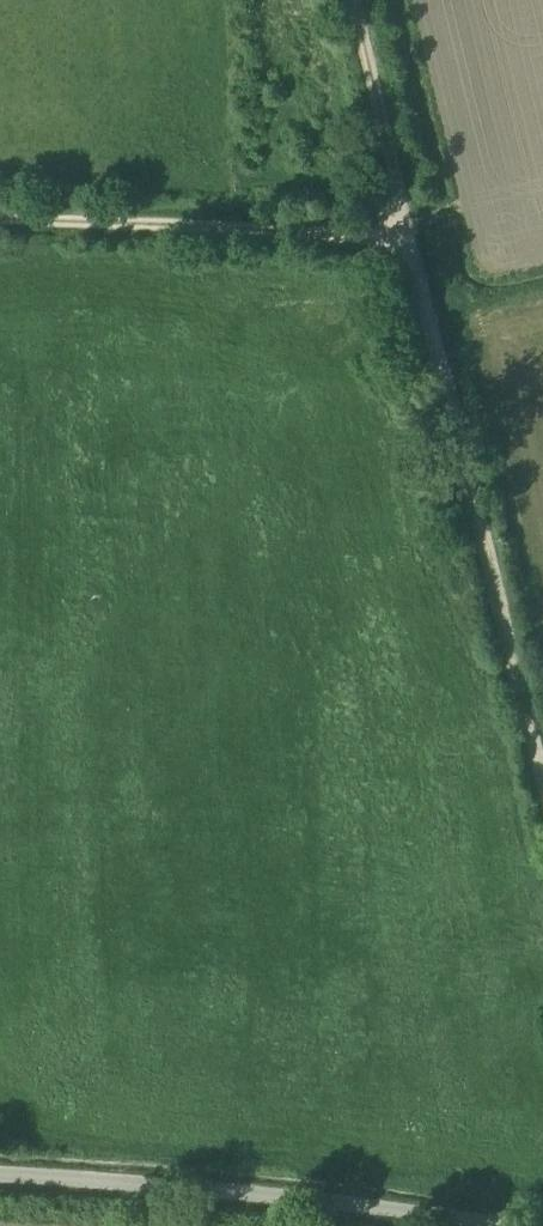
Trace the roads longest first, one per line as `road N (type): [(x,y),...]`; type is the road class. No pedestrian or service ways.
road 1 (track): [(542,770),(356,0)]
road 2 (unclassified): [(517,1225),(94,1172),(0,1168)]
road 3 (track): [(0,219),(413,238)]

